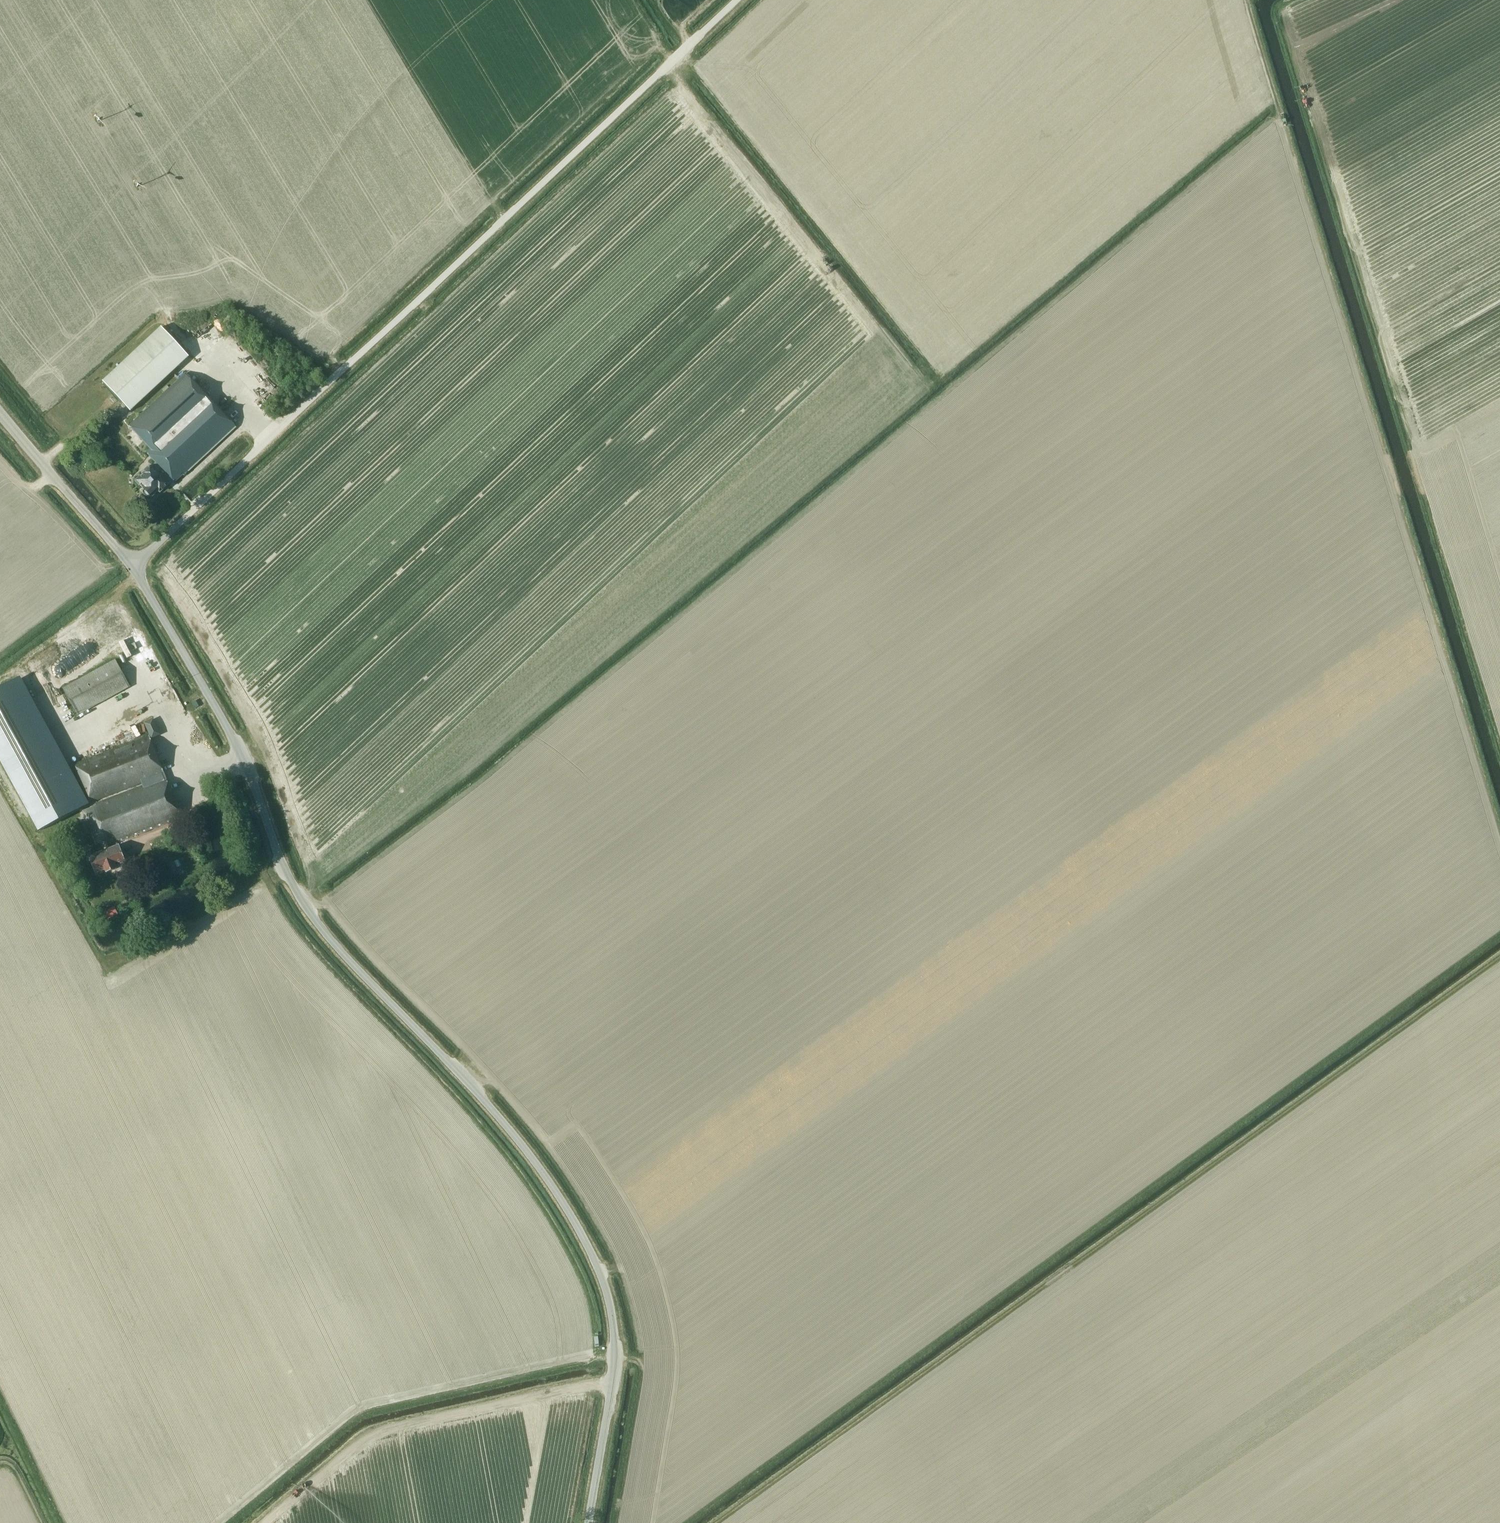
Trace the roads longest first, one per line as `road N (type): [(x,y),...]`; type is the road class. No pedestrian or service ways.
road 1 (tertiary): [(587,1522),(613,1361),(601,1281),(538,1169),(295,895),(226,729),(130,568)]
road 2 (unclassified): [(130,568),(737,0)]
road 3 (tertiary): [(130,568),(0,414)]

